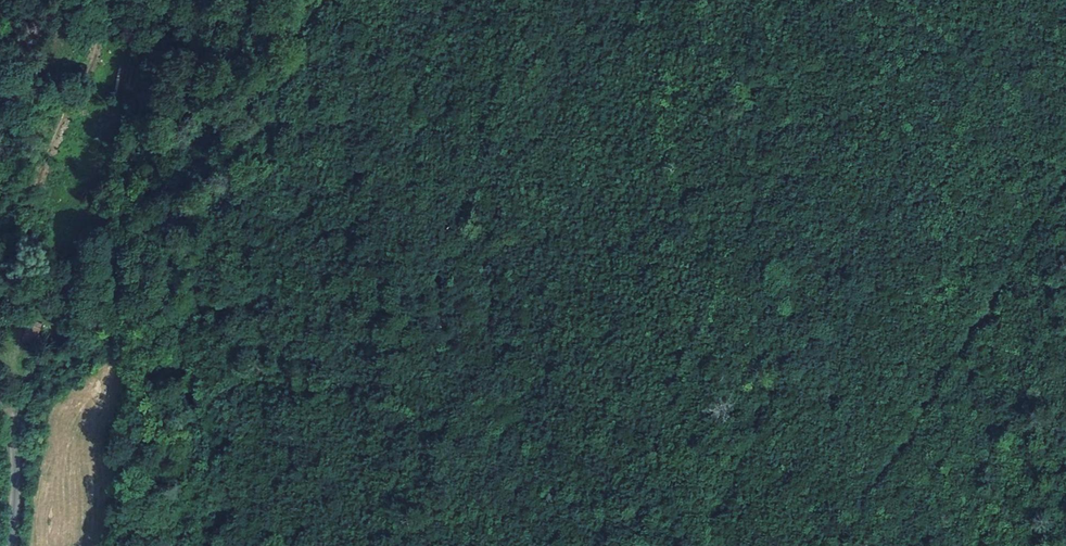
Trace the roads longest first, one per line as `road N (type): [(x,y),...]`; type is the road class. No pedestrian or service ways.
road 1 (track): [(0,397),(19,445),(11,545)]

